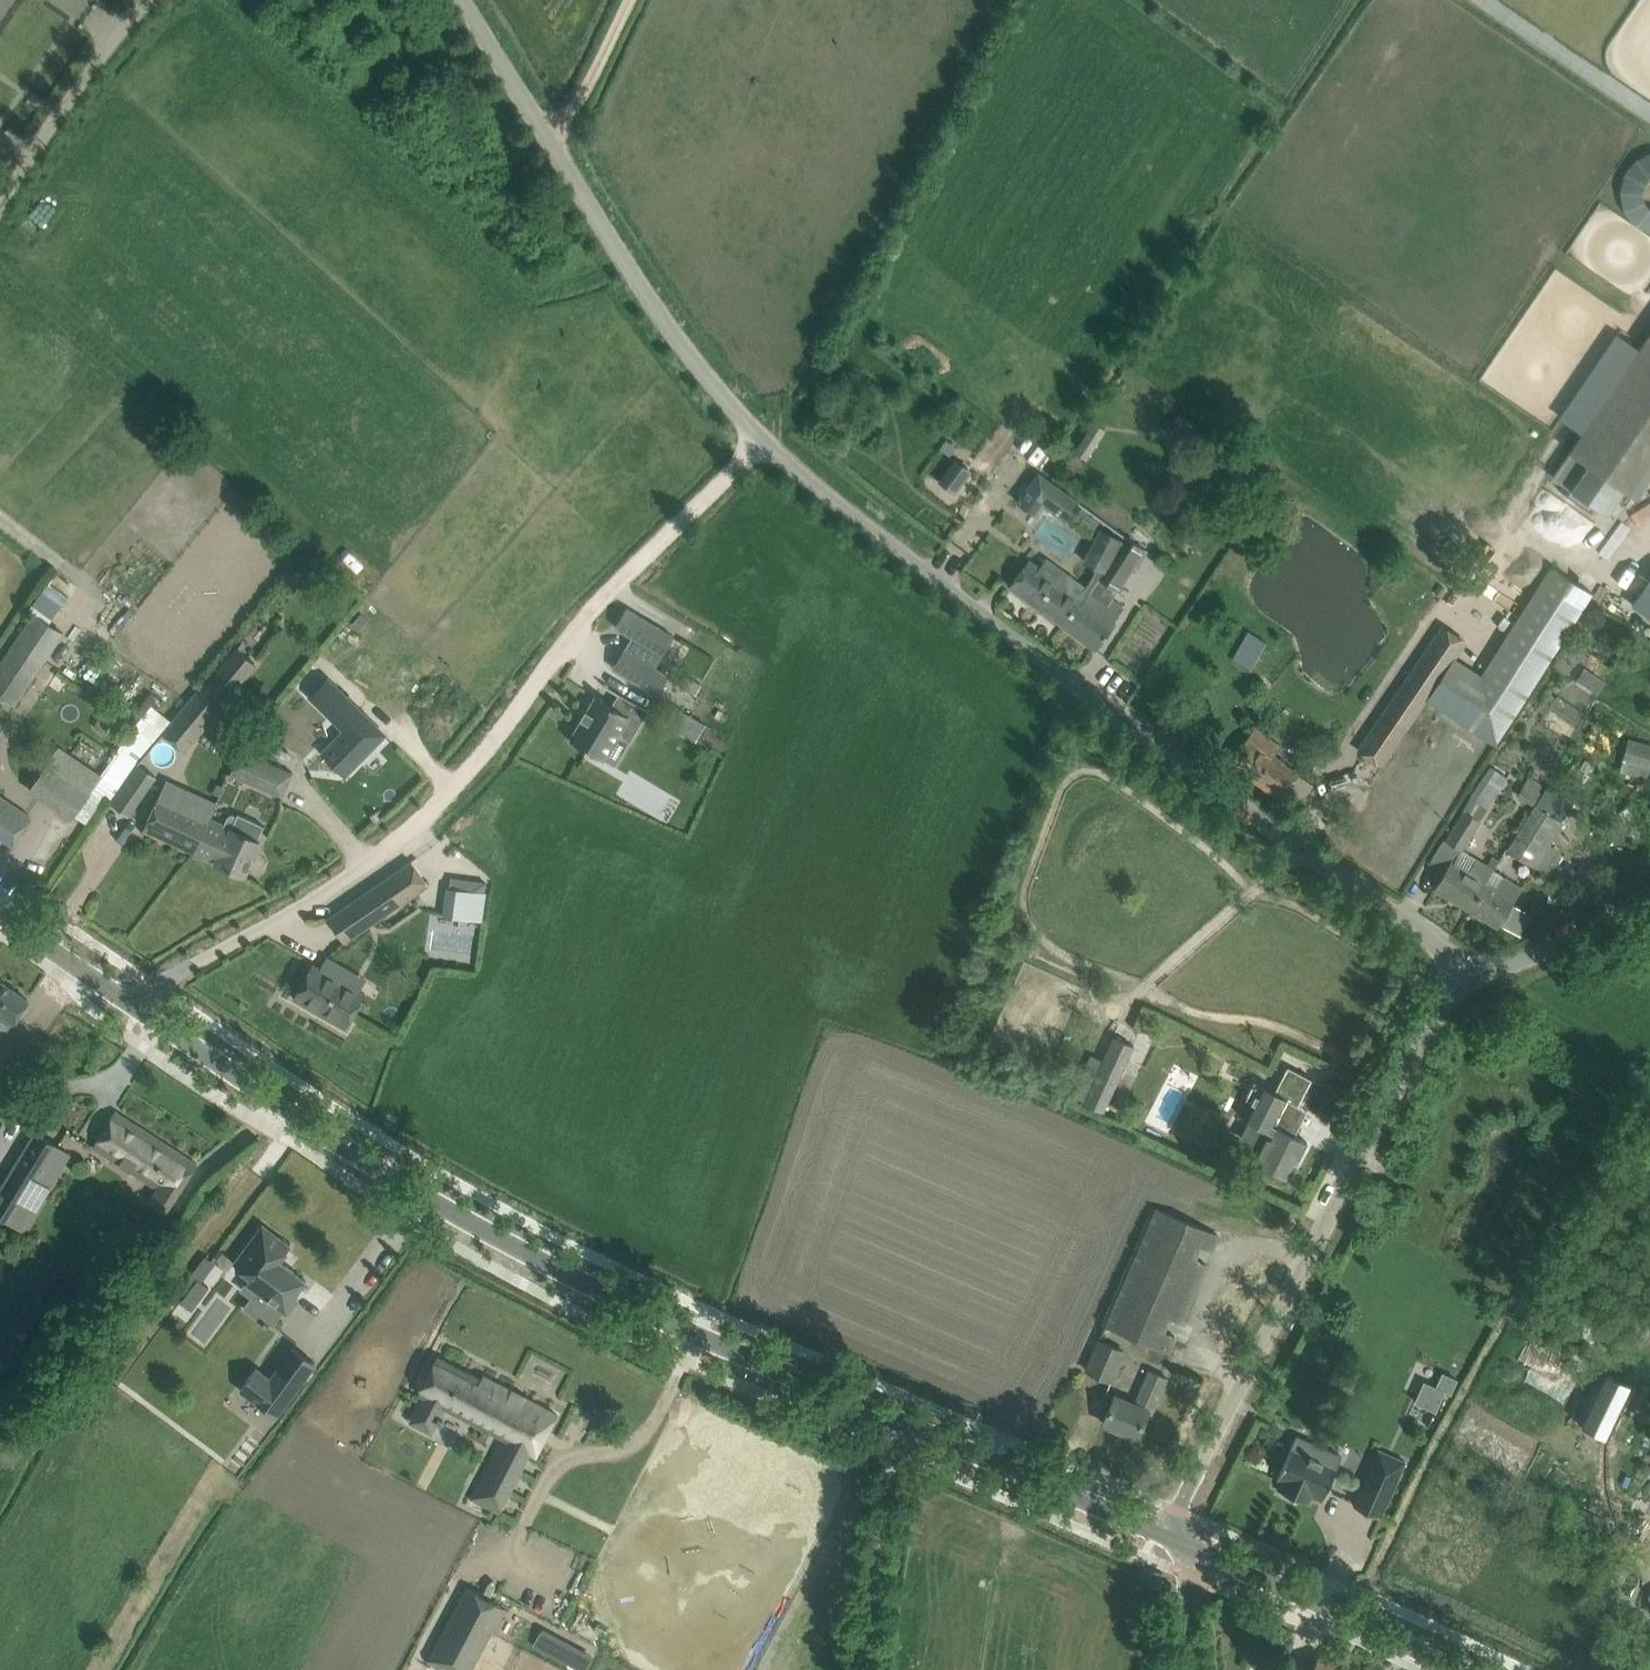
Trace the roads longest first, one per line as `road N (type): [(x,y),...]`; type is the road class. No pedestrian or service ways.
road 1 (unclassified): [(1462,971),(1418,927),(1063,674),(762,443)]
road 2 (tertiary): [(896,1420),(449,1211),(138,1010)]
road 3 (unclassified): [(762,443),(577,623),(478,765),(425,821),(340,887),(154,986),(138,1010)]
road 4 (unclassified): [(1185,1547),(1179,1510),(1195,1475),(1462,971)]
road 5 (unclassified): [(762,443),(678,344),(461,0)]
road 6 (tertiary): [(1185,1547),(896,1420)]
road 7 (tertiary): [(1447,1669),(1185,1547)]
road 8 (unclassified): [(857,1669),(896,1420)]
road 9 (residential): [(1462,971),(1501,966),(1649,900)]
road 10 (track): [(636,0),(557,150)]
road 11 (tertiary): [(138,1010),(0,915)]
road 12 (track): [(74,90),(0,209)]
road 13 (unclassified): [(1192,1669),(1185,1547)]

